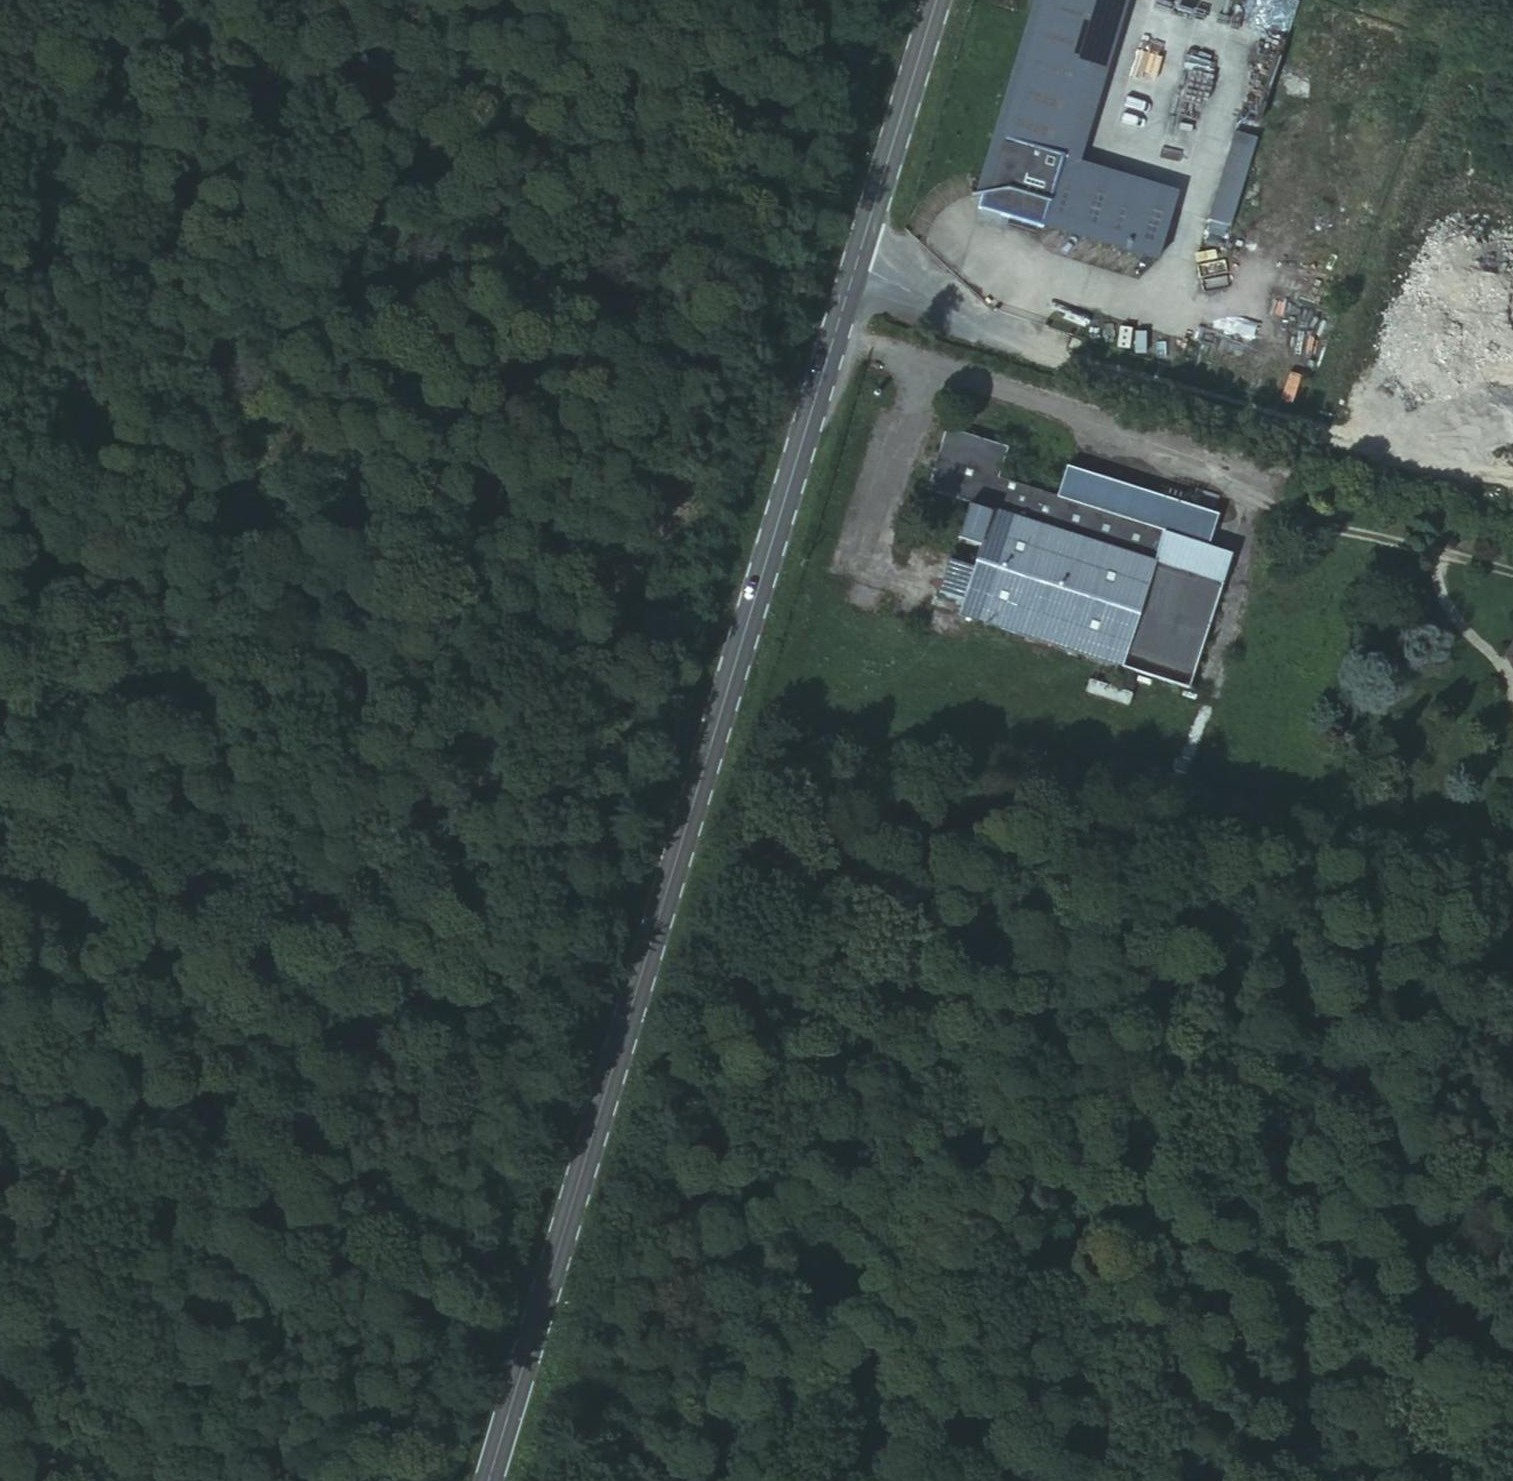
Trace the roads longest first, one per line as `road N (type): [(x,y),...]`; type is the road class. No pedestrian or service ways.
road 1 (secondary): [(487,1480),(936,0)]

